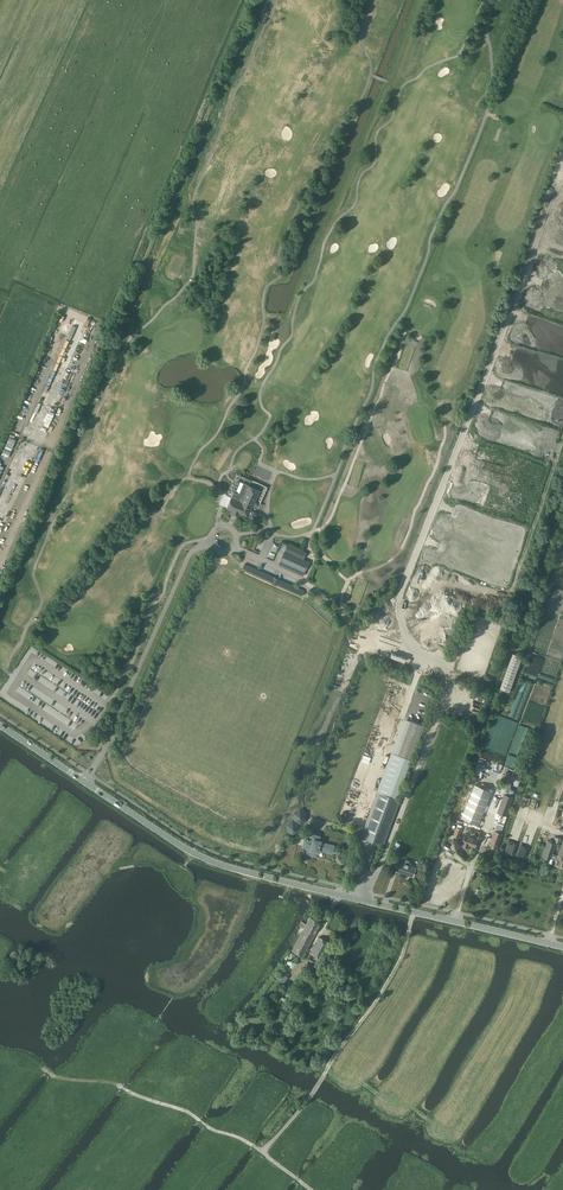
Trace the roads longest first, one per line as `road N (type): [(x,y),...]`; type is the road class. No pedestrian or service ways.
road 1 (track): [(562,193),(400,598),(406,650)]
road 2 (unclassified): [(366,901),(212,861),(0,724)]
road 3 (track): [(262,1151),(370,1011),(402,956),(413,912)]
road 4 (track): [(0,1055),(55,1077),(118,1085),(262,1151)]
road 5 (unclassified): [(366,901),(447,694),(442,661)]
road 6 (unclassified): [(562,947),(366,901)]

